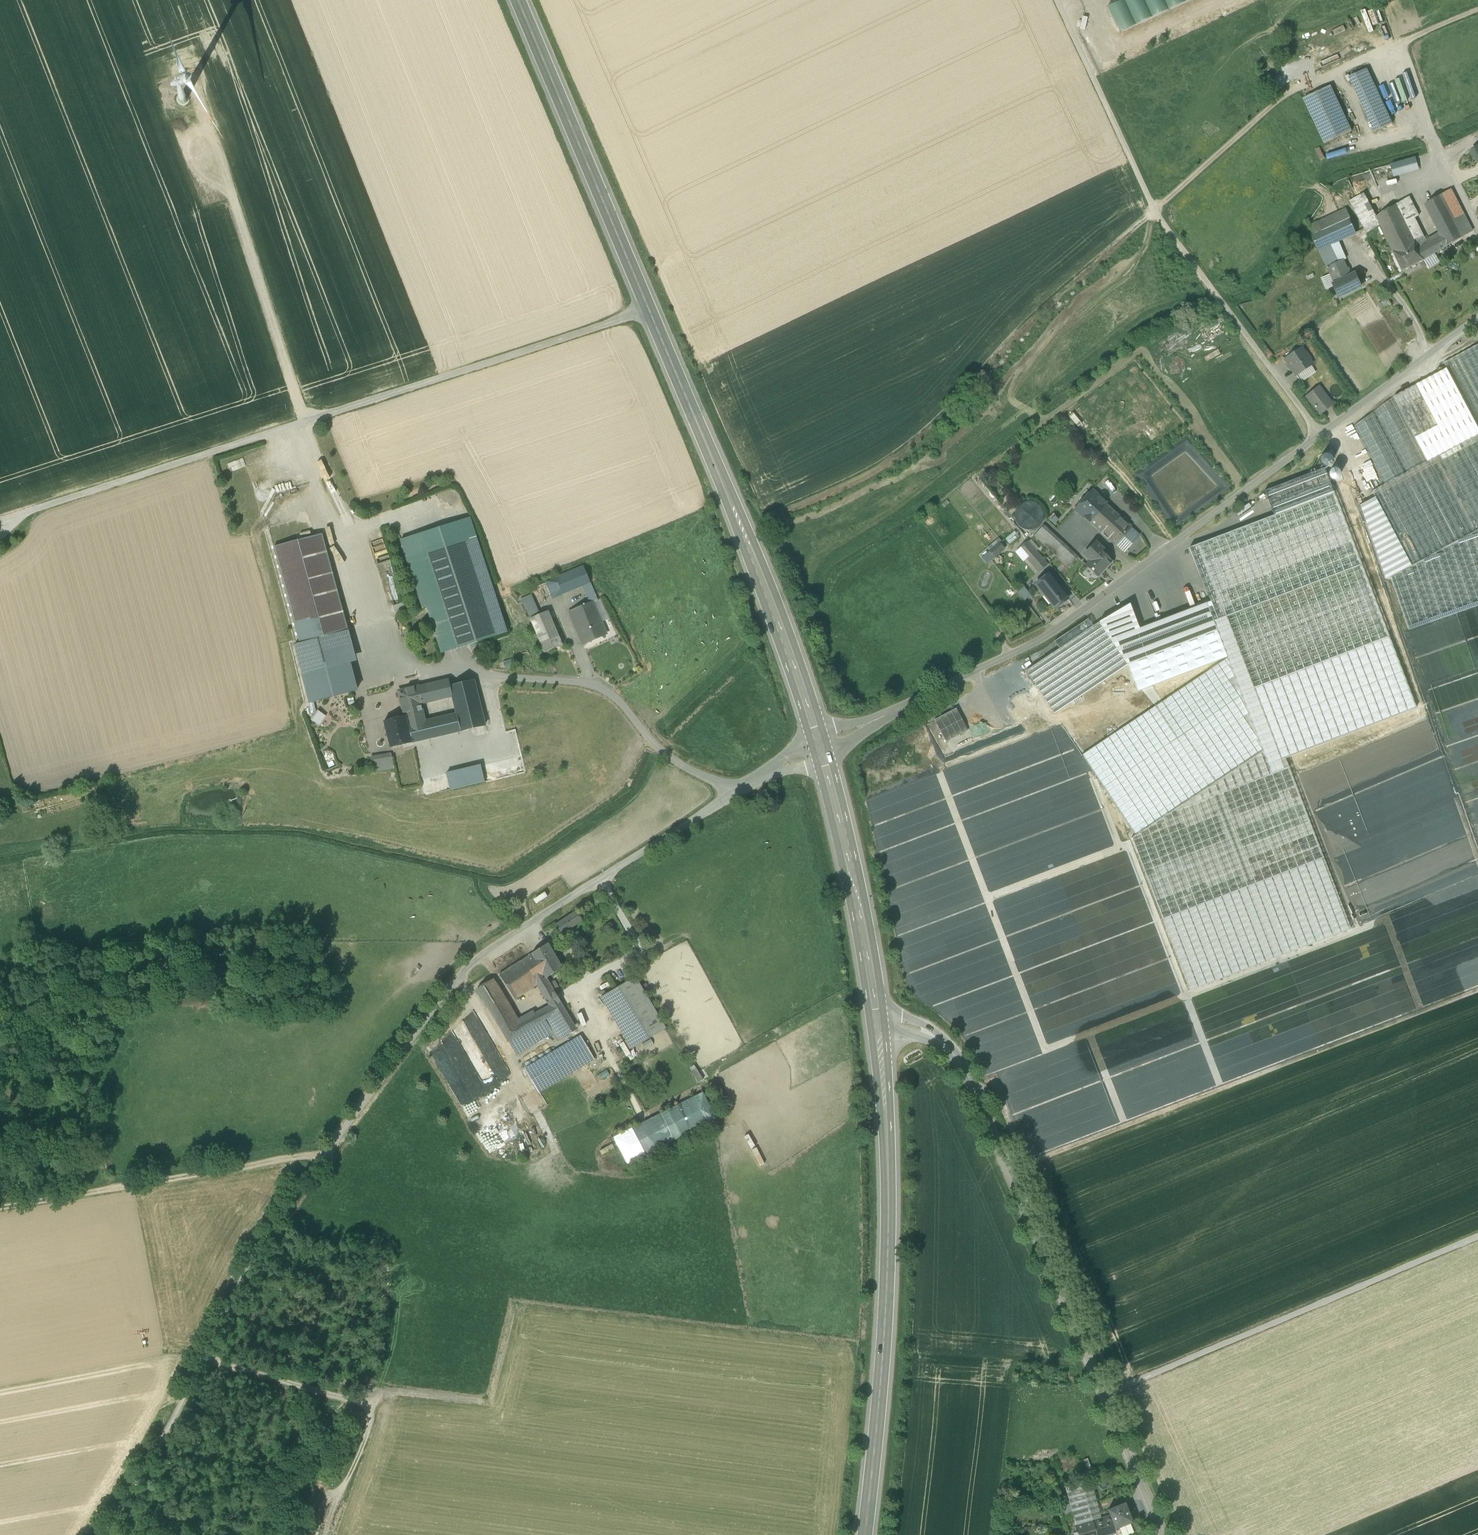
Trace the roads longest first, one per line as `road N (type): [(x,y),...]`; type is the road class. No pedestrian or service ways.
road 1 (unclassified): [(764,775),(477,952),(266,1227),(203,1361),(101,1534)]
road 2 (unclassified): [(0,520),(649,311)]
road 3 (residential): [(1163,1534),(964,1072),(946,1043),(919,1027),(879,1025)]
road 4 (unclassified): [(881,718),(1063,626),(1320,435)]
road 5 (unclassified): [(1057,0),(1154,211),(1320,435)]
road 6 (secondary): [(864,1534),(887,1284),(879,1025)]
road 7 (track): [(786,510),(912,444),(1041,311),(1154,211)]
road 8 (secondary): [(815,732),(649,311)]
road 9 (track): [(1477,1235),(1103,1391)]
road 10 (secondary): [(649,311),(517,0)]
road 11 (track): [(0,1208),(322,1153)]
road 12 (track): [(305,423),(209,126)]
road 13 (track): [(203,1361),(367,1408),(365,1438),(330,1518)]
road 14 (secondary): [(879,1025),(850,855),(824,763)]
road 15 (unclassified): [(1320,435),(1477,319)]
road 16 (track): [(488,1402),(402,1393),(364,1406)]

